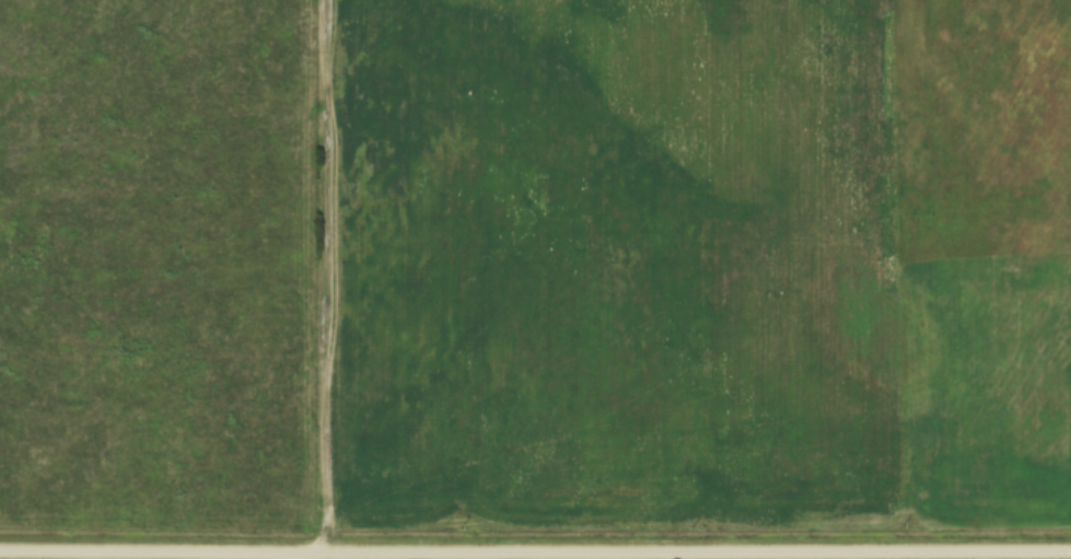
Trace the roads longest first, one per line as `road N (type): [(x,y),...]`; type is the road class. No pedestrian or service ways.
road 1 (tertiary): [(1070,554),(0,552)]
road 2 (track): [(333,0),(333,554)]

